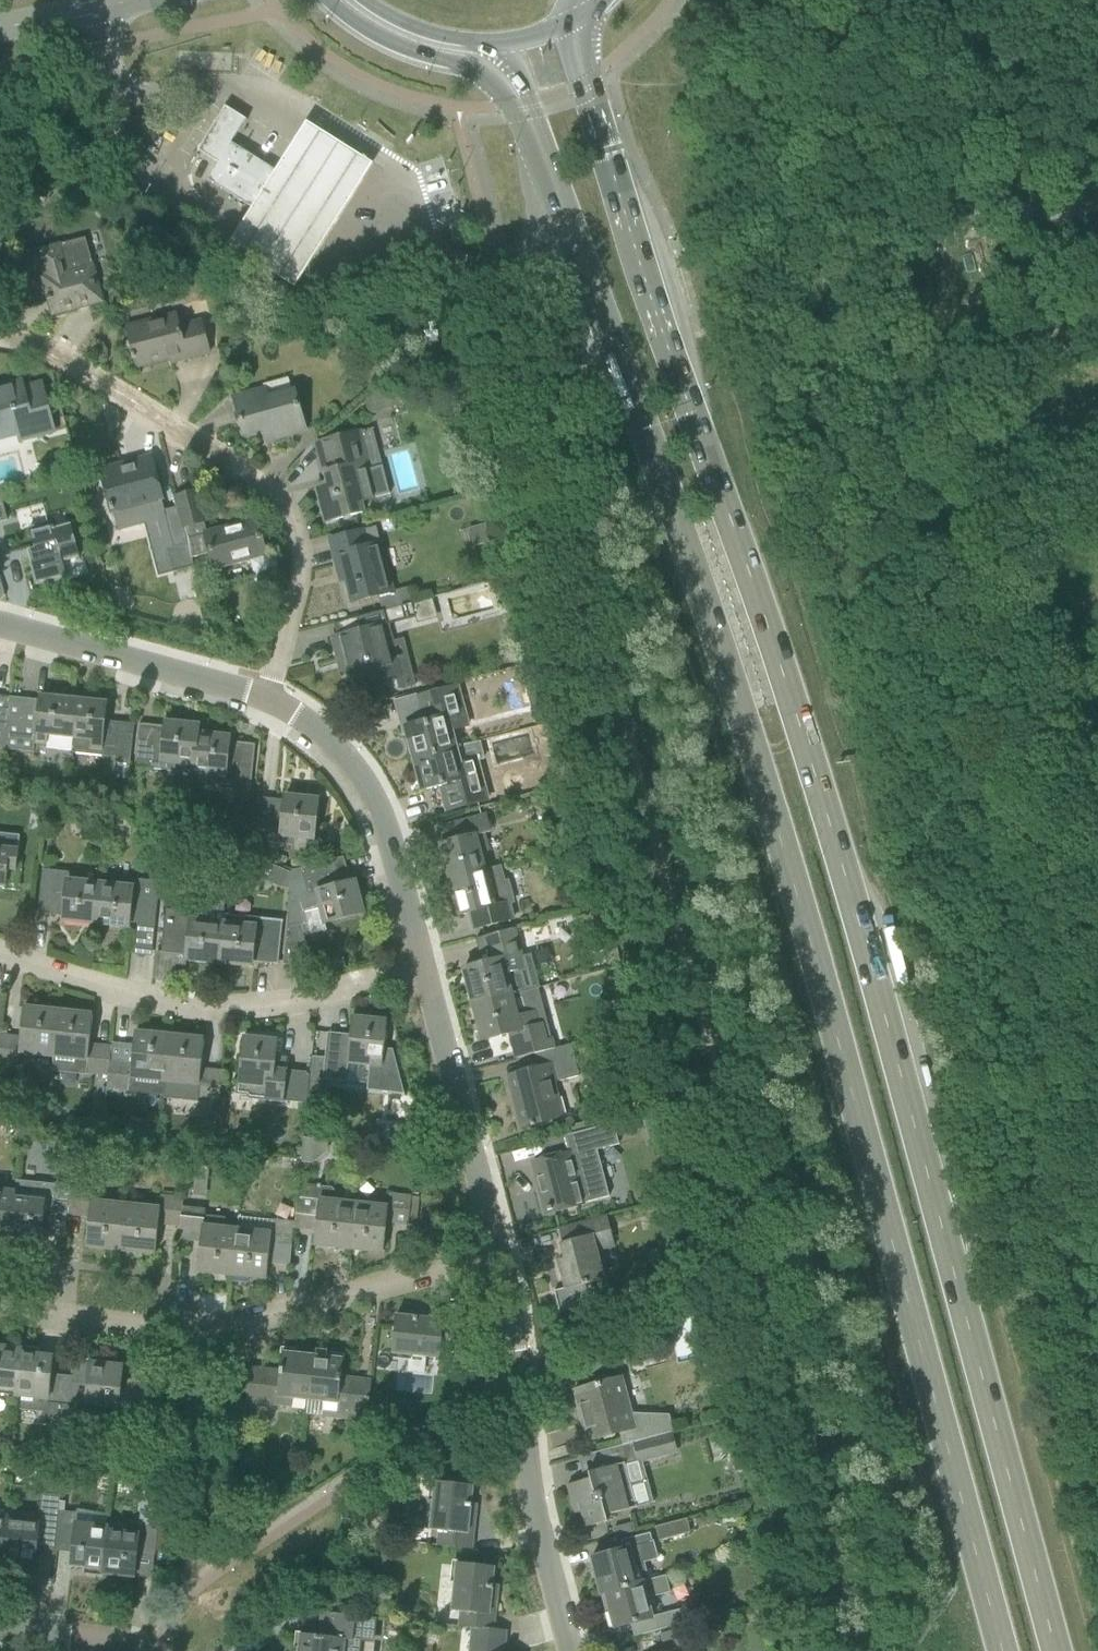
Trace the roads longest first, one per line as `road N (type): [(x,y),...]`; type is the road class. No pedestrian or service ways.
road 1 (primary): [(1055,1650),(826,826),(635,254),(586,80)]
road 2 (primary): [(519,103),(699,595),(889,1230),(1002,1650)]
road 3 (residential): [(0,329),(16,325),(289,501),(306,589),(277,713)]
road 4 (residential): [(500,1256),(213,1327),(0,1312)]
road 5 (track): [(881,1650),(770,1205),(747,1226)]
road 6 (residential): [(513,1371),(211,1553),(194,1650)]
road 7 (residential): [(435,968),(223,1010),(0,947)]
road 8 (residential): [(277,713),(323,728),(374,776),(408,854),(435,968)]
road 9 (residential): [(435,968),(500,1256)]
road 10 (residential): [(0,633),(277,713)]
road 11 (residential): [(571,1650),(513,1371)]
road 12 (primary): [(328,0),(402,50),(484,70),(519,103)]
road 13 (primary): [(364,0),(435,34),(502,40)]
road 14 (secondary): [(0,29),(134,0)]

